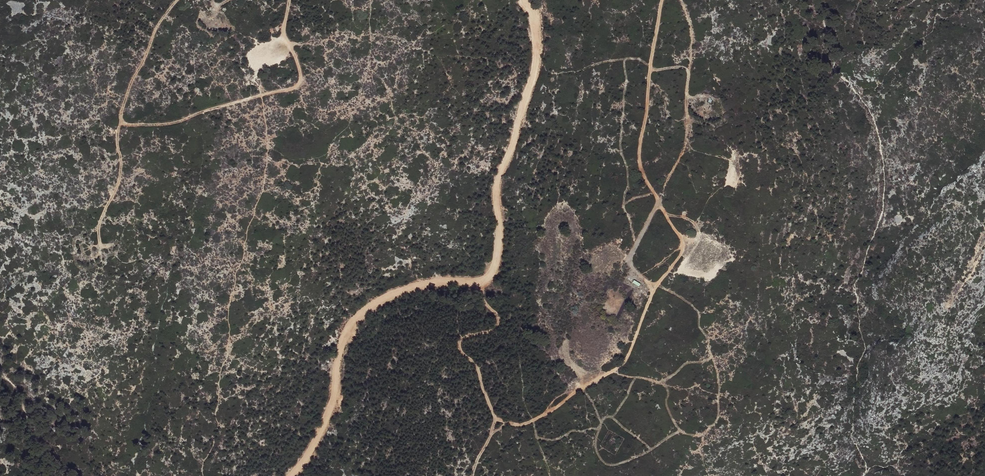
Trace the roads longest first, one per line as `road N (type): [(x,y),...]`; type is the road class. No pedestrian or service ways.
road 1 (track): [(661,0),(639,164),(682,252),(655,286),(629,353),(543,415),(516,424),(499,420),(476,367),(458,348),(497,322),(479,283)]
road 2 (track): [(524,0),(538,37),(534,68),(498,180),(492,269),(479,283),(399,289),(355,320),(342,344),(332,399),(291,475)]
road 3 (track): [(288,0),(283,37),(301,79),(294,89),(158,125),(124,123),(129,89),(181,0)]
road 4 (track): [(121,118),(116,195),(96,236),(103,251)]
road 5 (track): [(707,109),(701,96),(686,98),(685,149),(659,201)]

